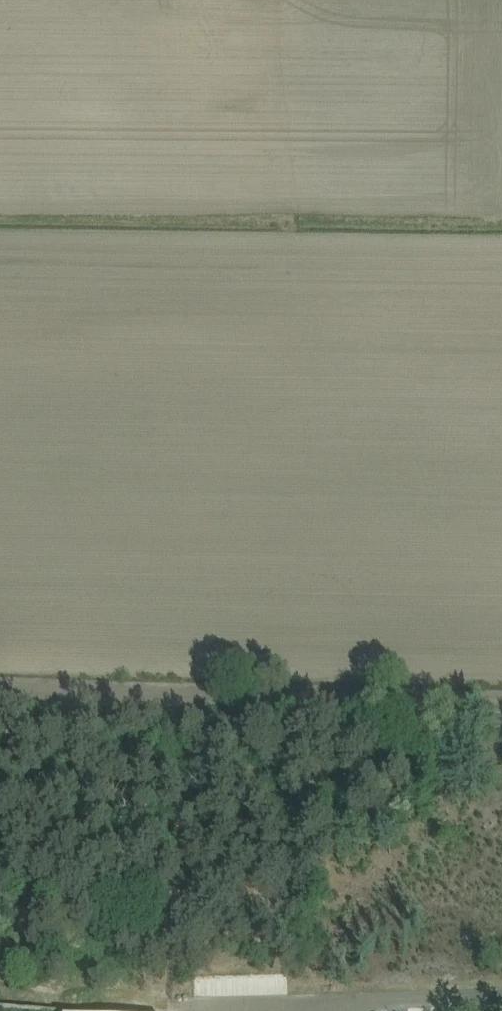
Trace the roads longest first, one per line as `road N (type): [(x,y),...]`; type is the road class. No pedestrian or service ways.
road 1 (track): [(0,686),(501,701)]

